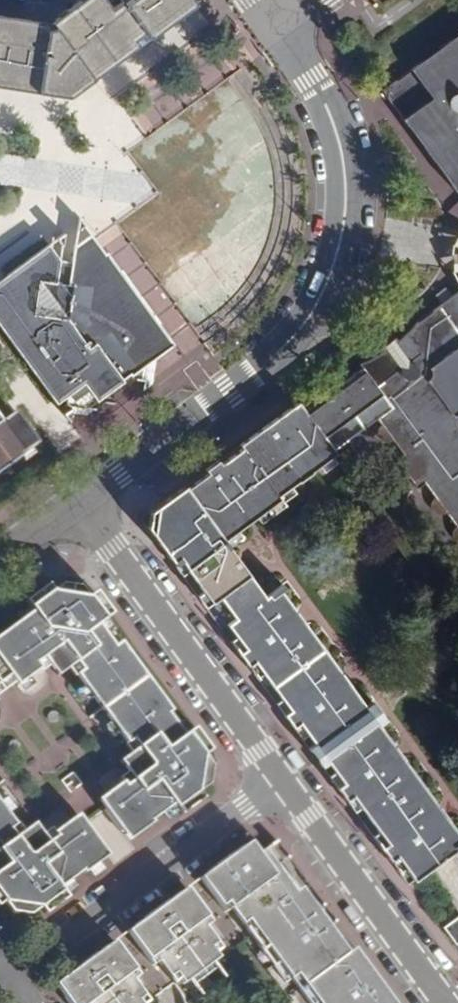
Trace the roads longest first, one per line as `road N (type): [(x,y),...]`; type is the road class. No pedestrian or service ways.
road 1 (residential): [(79,502),(267,359),(307,318),(342,244),(346,173),(334,121),(280,28)]
road 2 (residential): [(79,502),(284,781)]
road 3 (residential): [(12,979),(284,781)]
road 4 (residential): [(284,781),(446,1002)]

